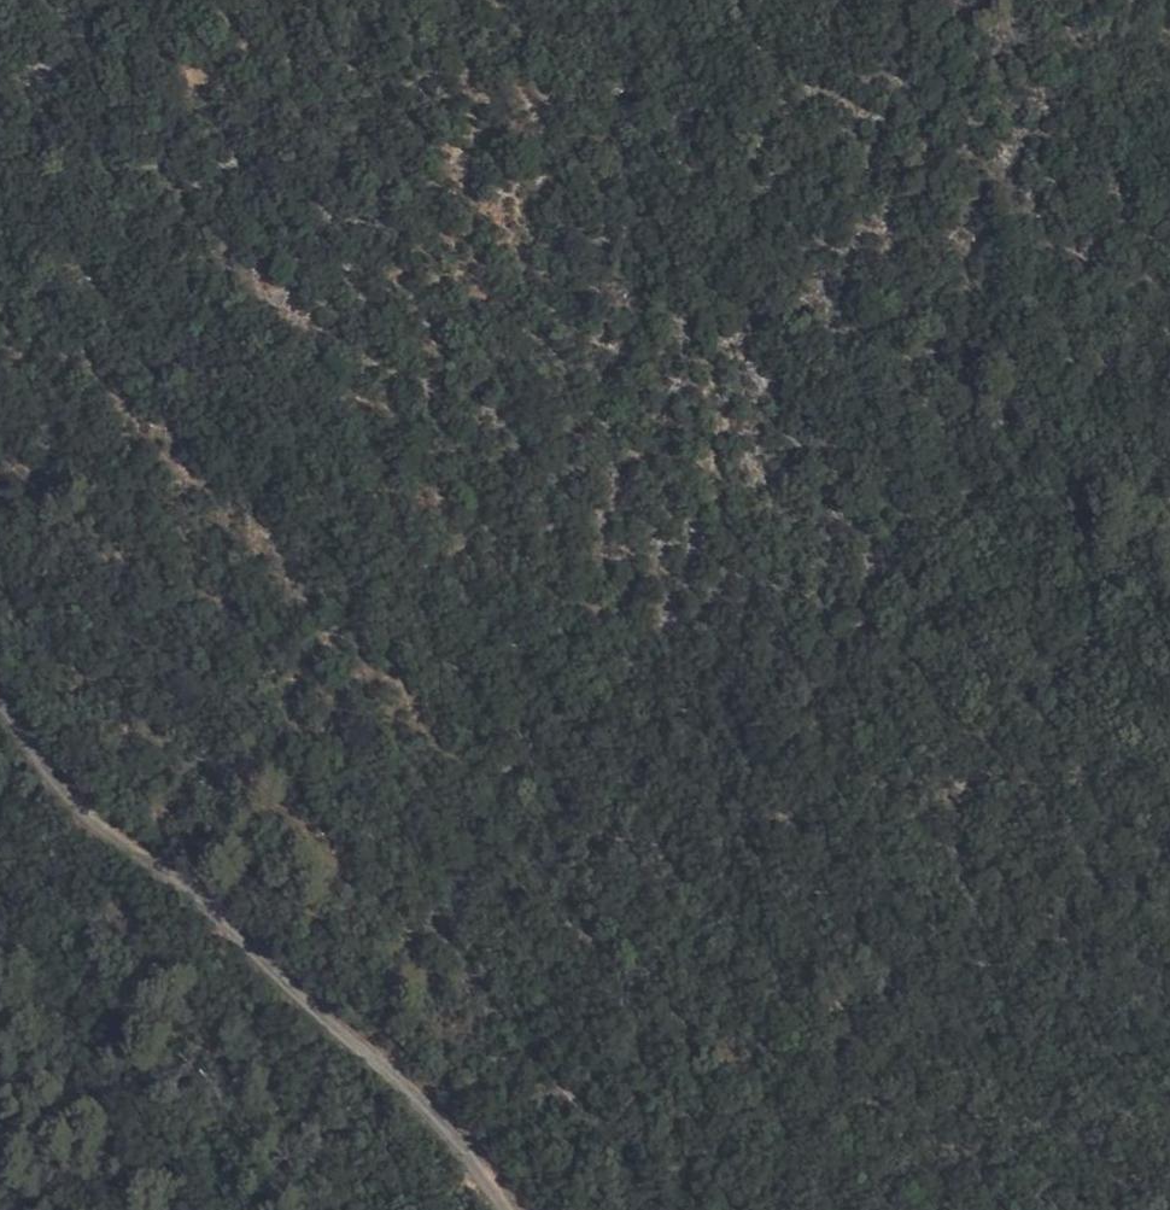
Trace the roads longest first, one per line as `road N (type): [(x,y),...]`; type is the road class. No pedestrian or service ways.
road 1 (unclassified): [(501,1209),(461,1141),(394,1062),(83,808),(0,681)]

